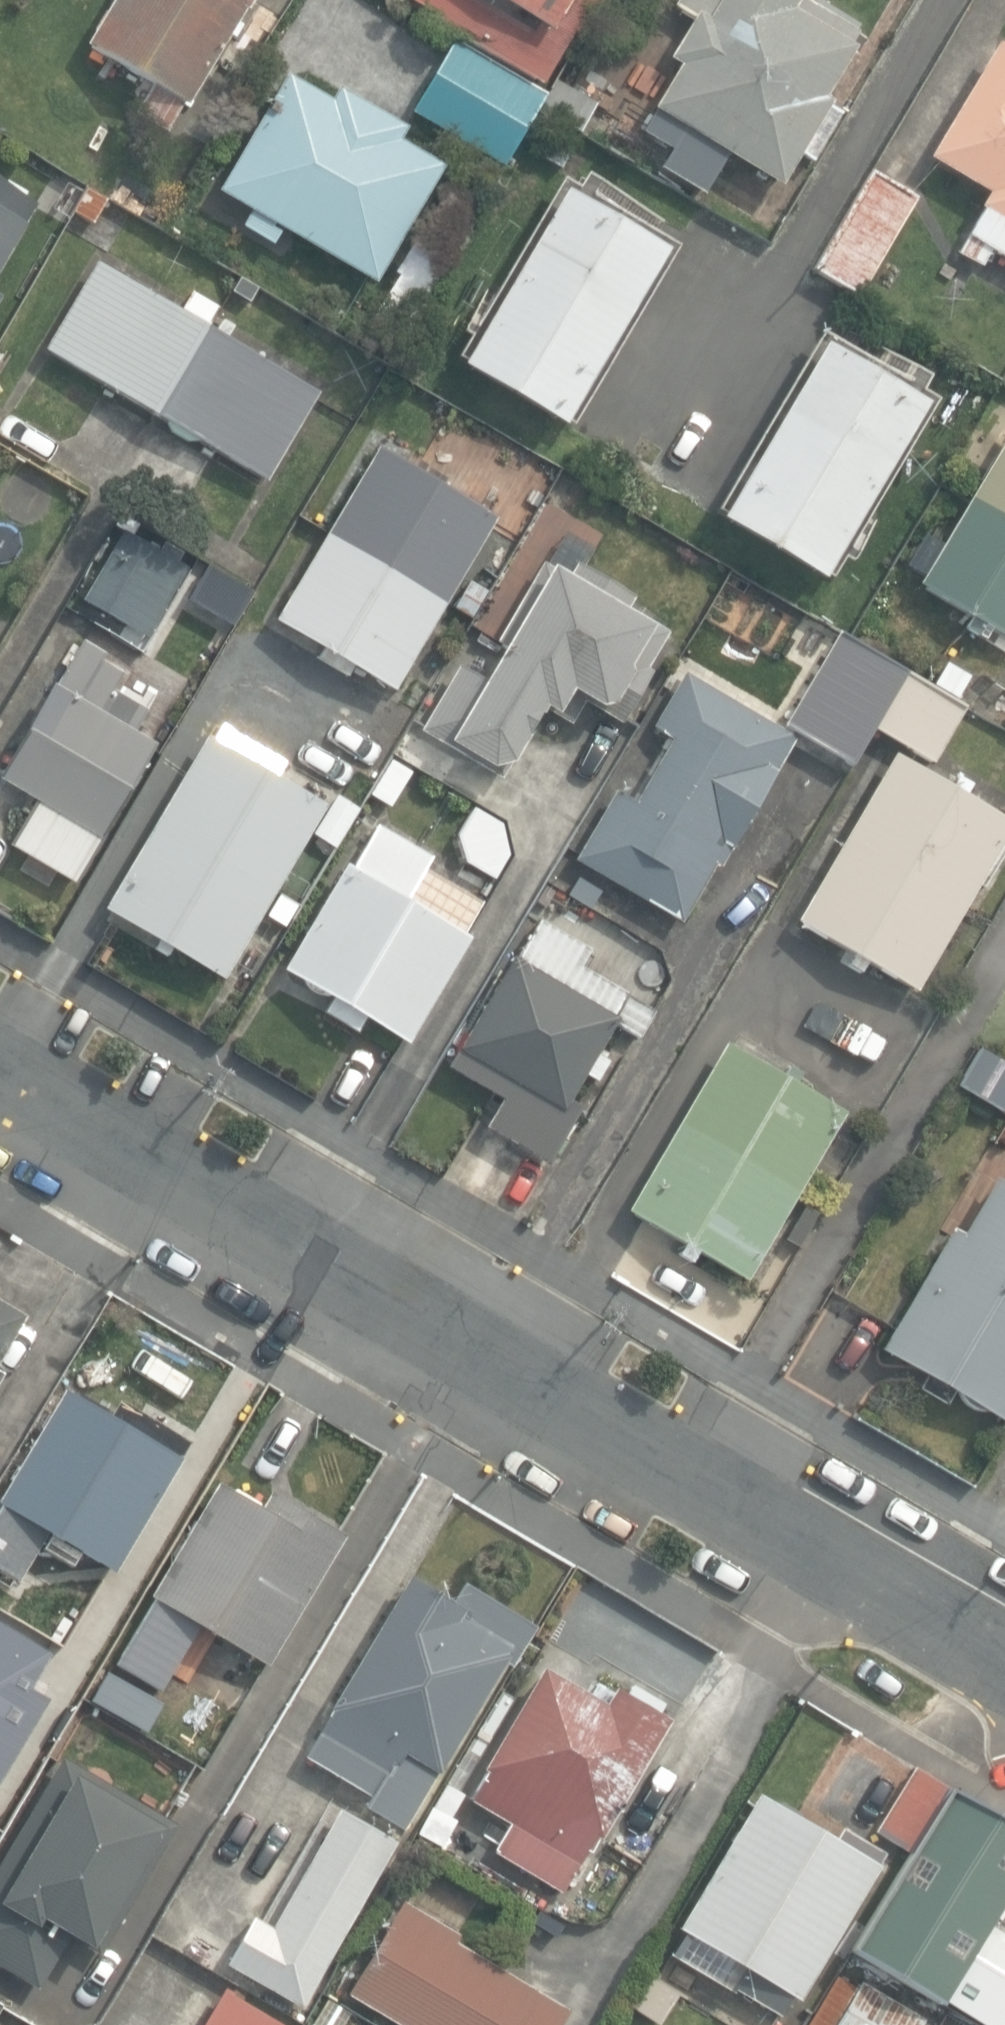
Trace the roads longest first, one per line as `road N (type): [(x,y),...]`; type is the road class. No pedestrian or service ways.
road 1 (residential): [(0,1069),(1004,1658)]

